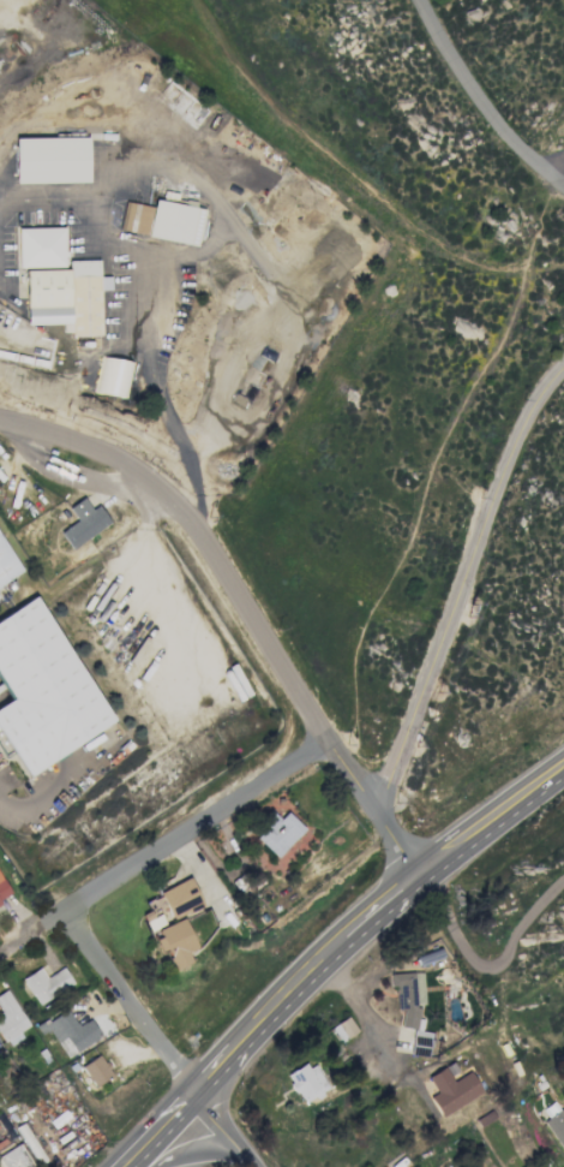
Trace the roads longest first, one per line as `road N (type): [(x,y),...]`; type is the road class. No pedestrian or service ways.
road 1 (residential): [(563,368),(529,422),(373,809)]
road 2 (residential): [(326,740),(0,949)]
road 3 (residential): [(373,809),(210,537)]
road 4 (residential): [(210,537),(187,507),(86,442),(0,415)]
road 5 (residential): [(64,909),(193,1094)]
road 6 (primary): [(414,881),(521,797)]
road 7 (primary): [(260,1022),(348,935)]

